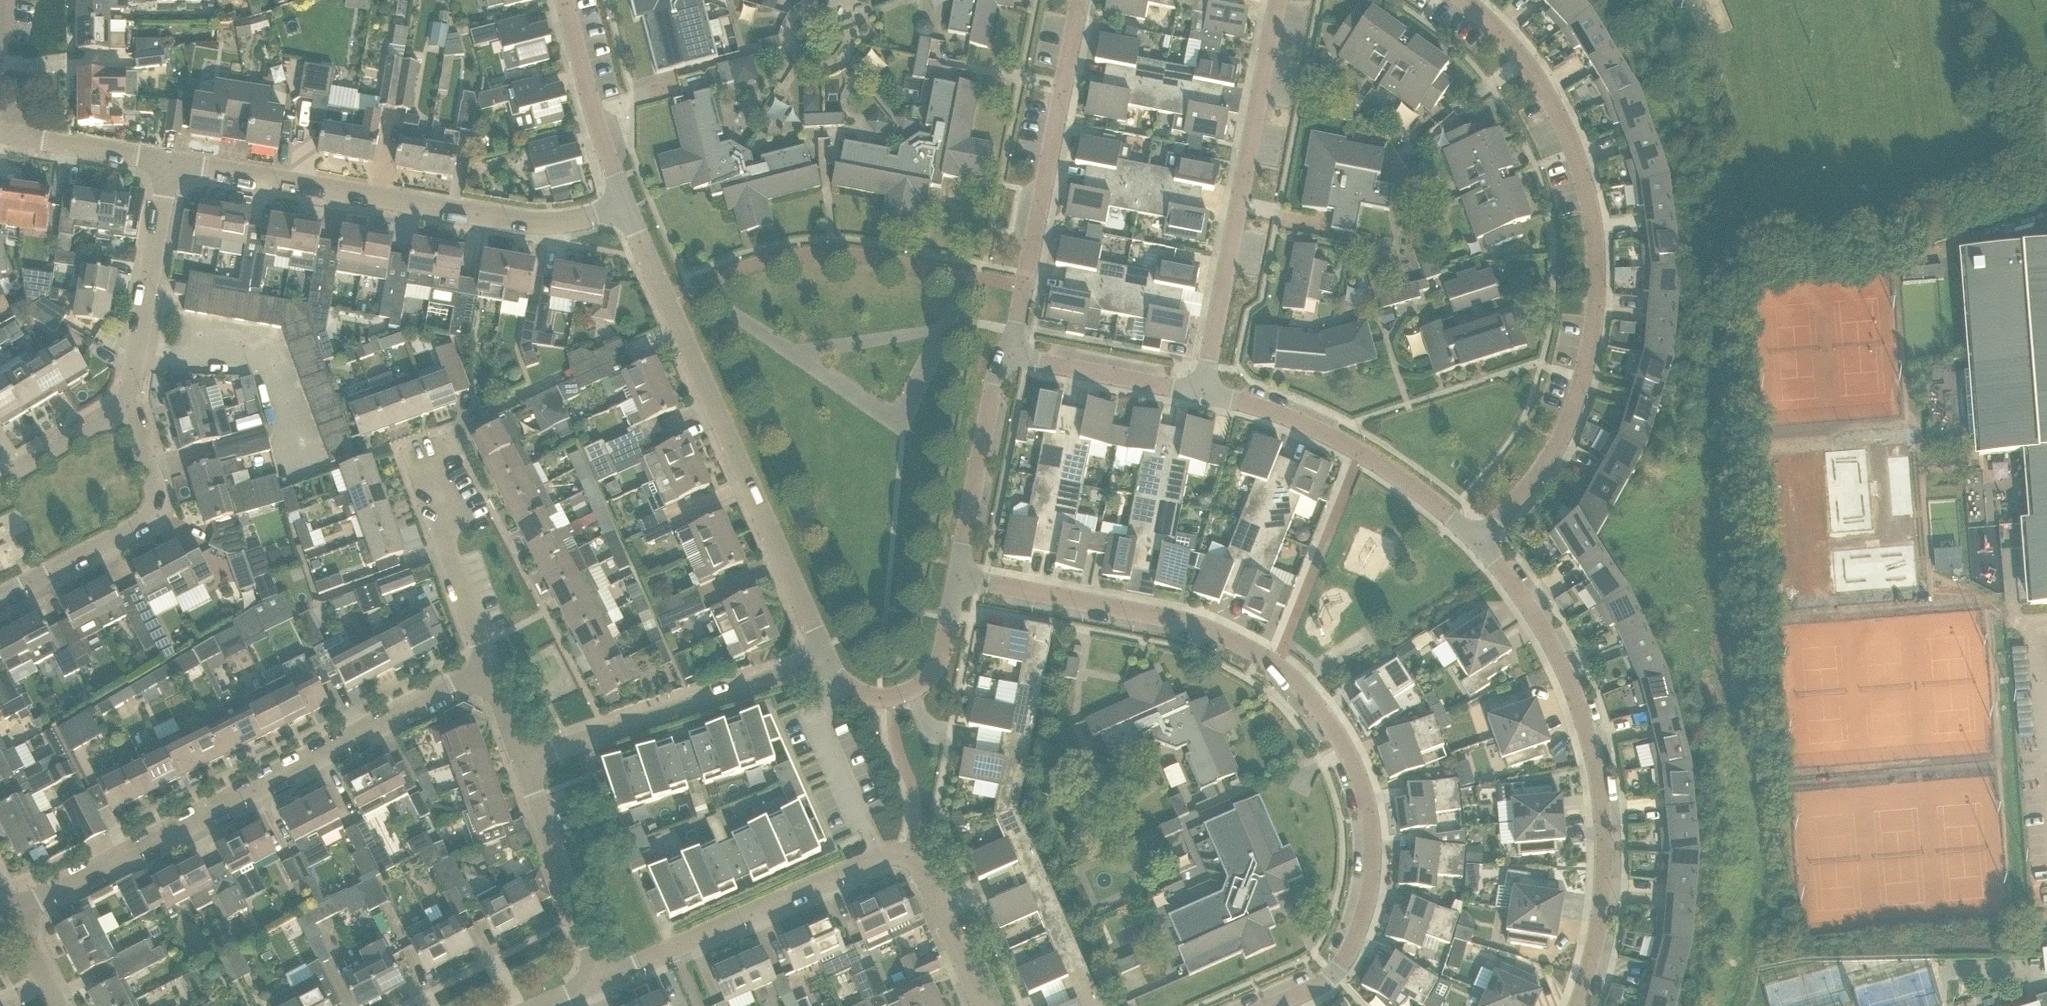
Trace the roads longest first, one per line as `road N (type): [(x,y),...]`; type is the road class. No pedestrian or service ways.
road 1 (residential): [(1273,1005),(1333,974),(1366,904),(1370,819),(1331,724),(1276,664),(1218,632),(962,580)]
road 2 (residential): [(1477,542),(1564,434),(1583,379),(1597,273),(1591,200),(1565,128),(1519,56),(1462,0)]
road 3 (residential): [(16,918),(488,676)]
road 4 (residential): [(1577,1005),(1605,859),(1590,742),(1556,654),(1477,542)]
road 5 (residential): [(816,661),(819,643),(626,209)]
road 6 (residential): [(626,209),(524,222),(168,161)]
road 7 (residential): [(1206,393),(1279,0)]
road 8 (residential): [(1015,359),(1079,0)]
road 9 (residential): [(599,979),(882,858),(907,857)]
road 10 (residential): [(520,765),(816,661)]
road 11 (residential): [(1477,542),(1418,490),(1331,436),(1206,393)]
road 12 (residential): [(0,610),(140,534),(154,509),(120,403)]
road 13 (residential): [(488,676),(410,440)]
road 14 (residential): [(120,403),(141,332),(168,161)]
road 15 (residential): [(962,580),(999,388),(1015,359)]
road 16 (residential): [(599,979),(520,765)]
road 17 (residential): [(626,209),(565,0)]
road 18 (residential): [(1206,393),(1015,359)]
road 19 (residential): [(168,161),(0,132)]
road 20 (residential): [(980,1005),(920,868),(907,857)]
road 21 (residential): [(891,697),(937,674),(962,580)]
road 22 (residential): [(0,484),(120,403)]

